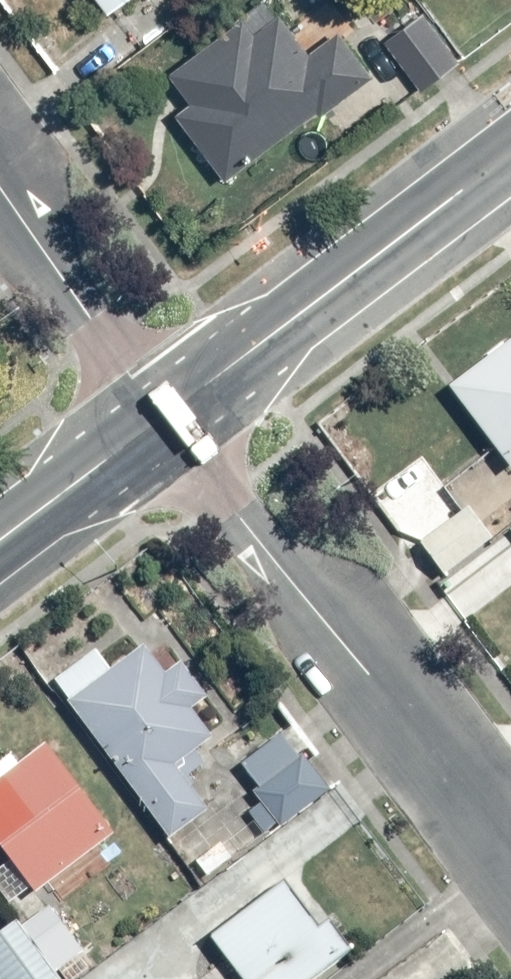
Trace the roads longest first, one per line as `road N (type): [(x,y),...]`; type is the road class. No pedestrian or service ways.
road 1 (residential): [(165,417),(510,863)]
road 2 (secondary): [(165,417),(510,155)]
road 3 (residential): [(0,199),(165,417)]
road 4 (secondary): [(0,540),(165,417)]

